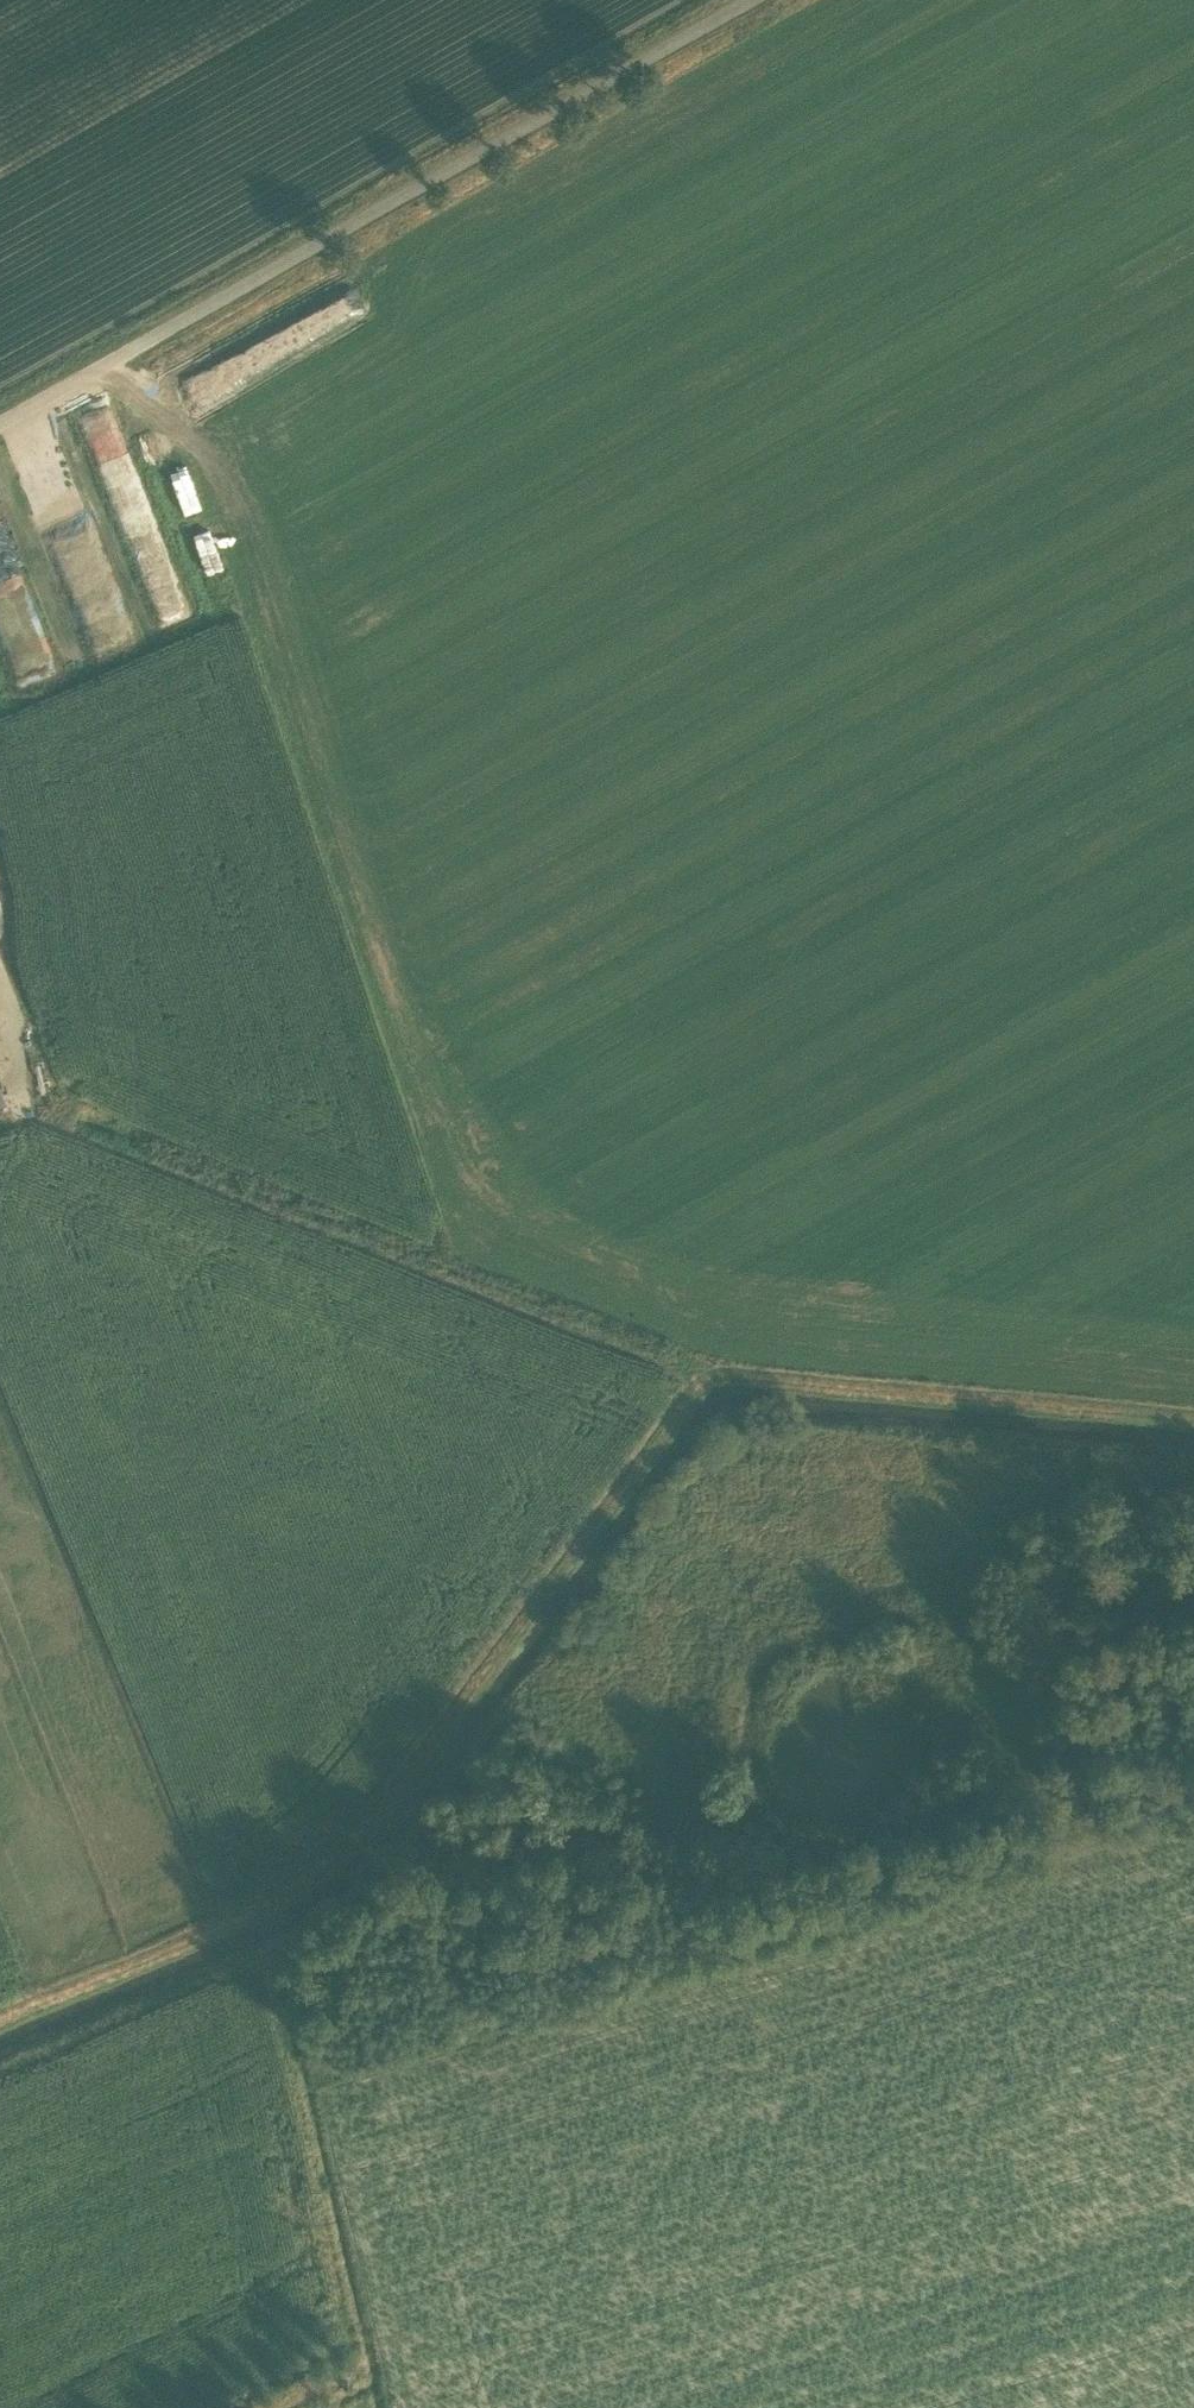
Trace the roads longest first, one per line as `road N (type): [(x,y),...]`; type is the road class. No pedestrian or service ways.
road 1 (unclassified): [(0,405),(429,179),(744,0)]
road 2 (track): [(1193,1415),(746,1375),(702,1384)]

